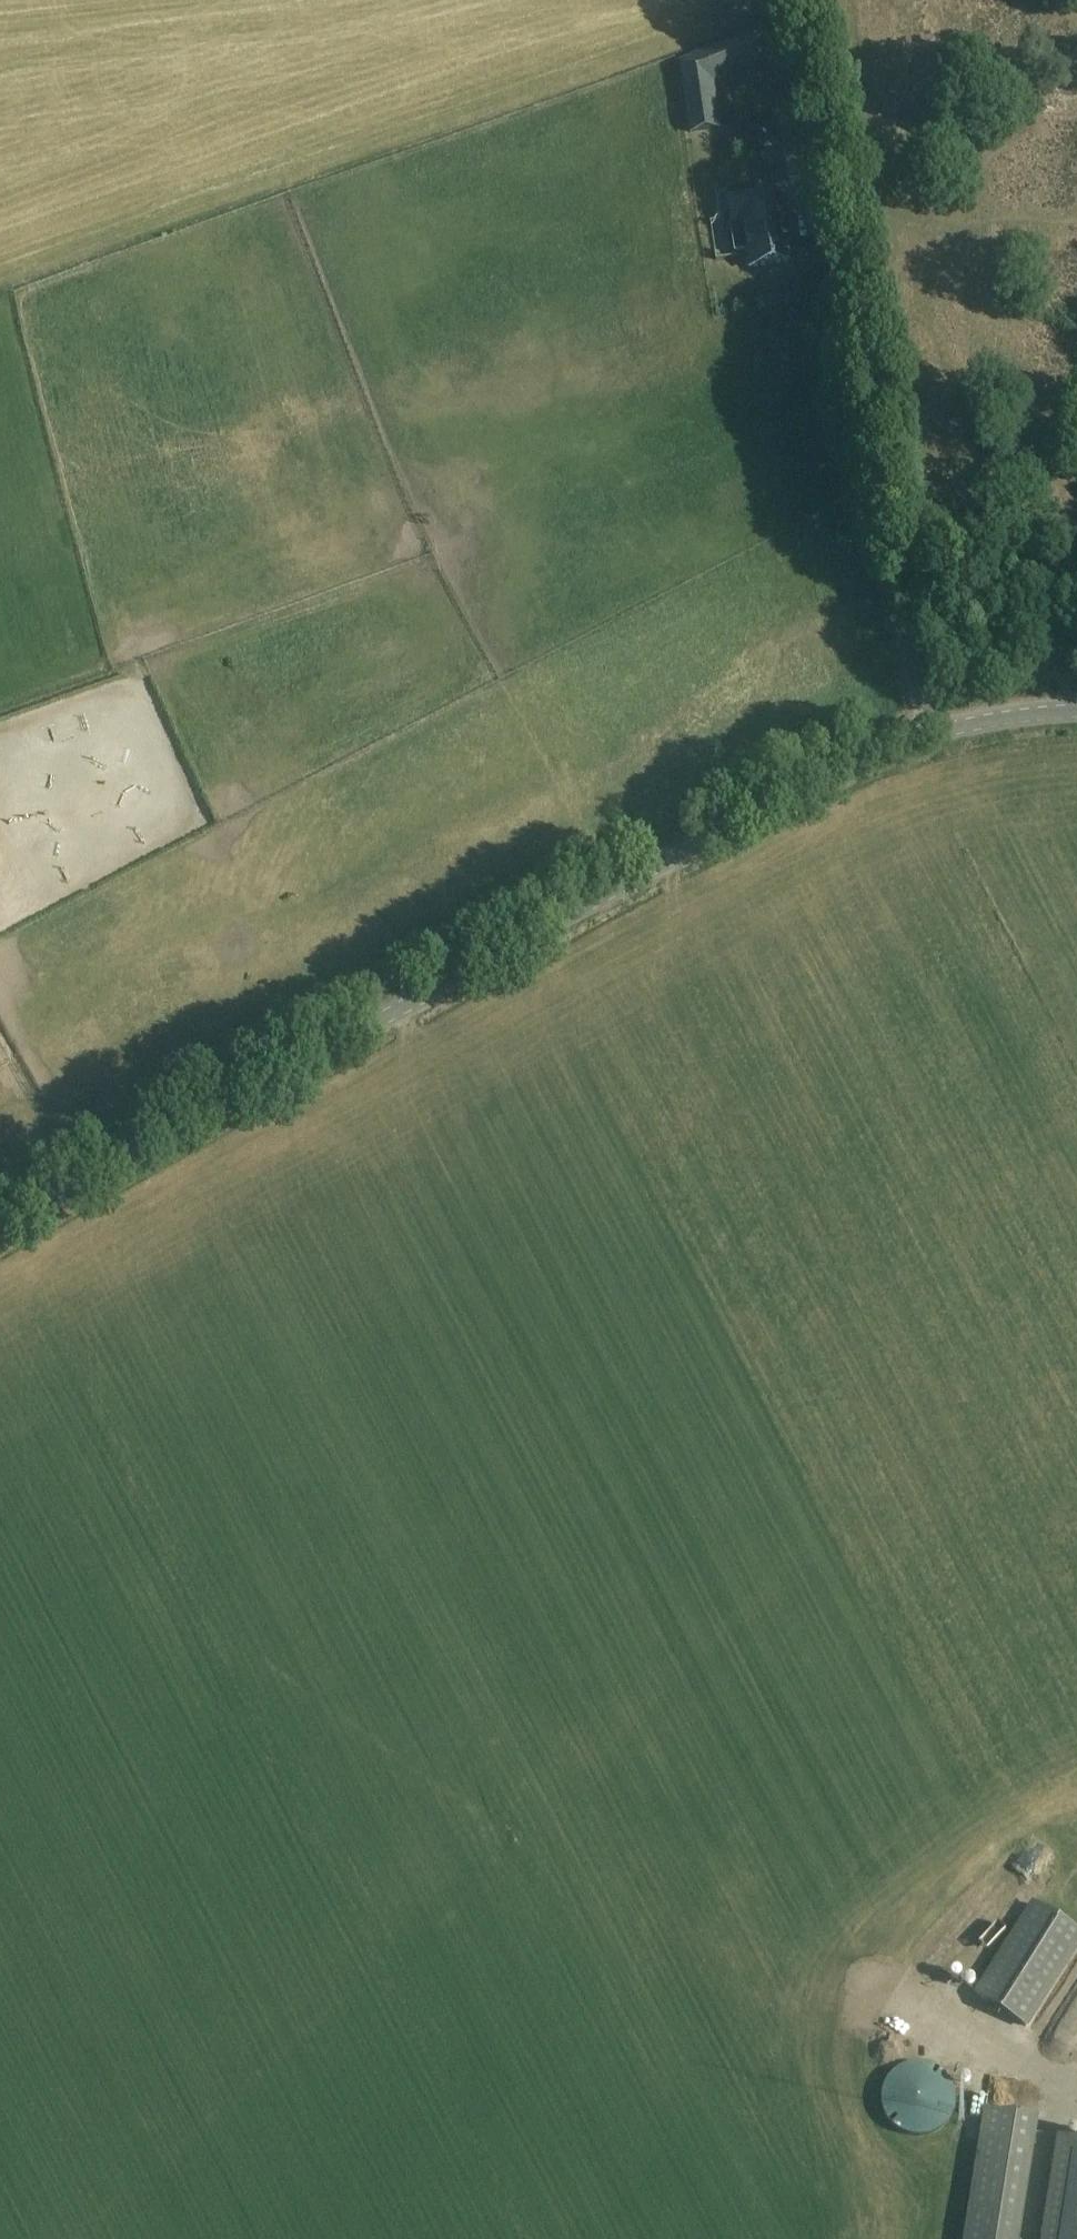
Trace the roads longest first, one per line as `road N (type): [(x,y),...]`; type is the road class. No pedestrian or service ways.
road 1 (unclassified): [(0,1235),(848,764),(979,721),(1076,710)]
road 2 (track): [(882,527),(782,0)]
road 3 (track): [(921,734),(882,527)]

